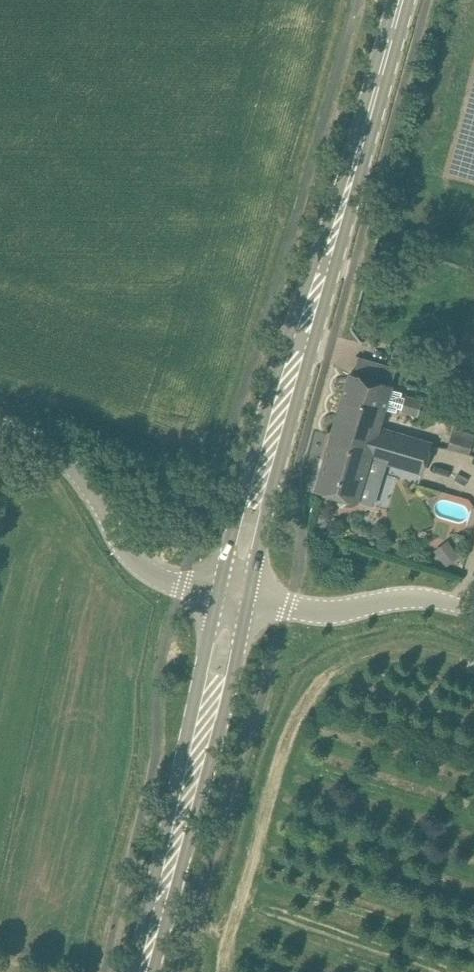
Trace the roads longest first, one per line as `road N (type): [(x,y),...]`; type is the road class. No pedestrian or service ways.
road 1 (tertiary): [(235,595),(400,0)]
road 2 (tertiary): [(146,971),(235,595)]
road 3 (unclassified): [(235,595),(181,586),(151,569),(120,542),(83,474),(37,437),(0,423)]
road 4 (unclassified): [(473,612),(397,598),(331,612),(235,595)]

